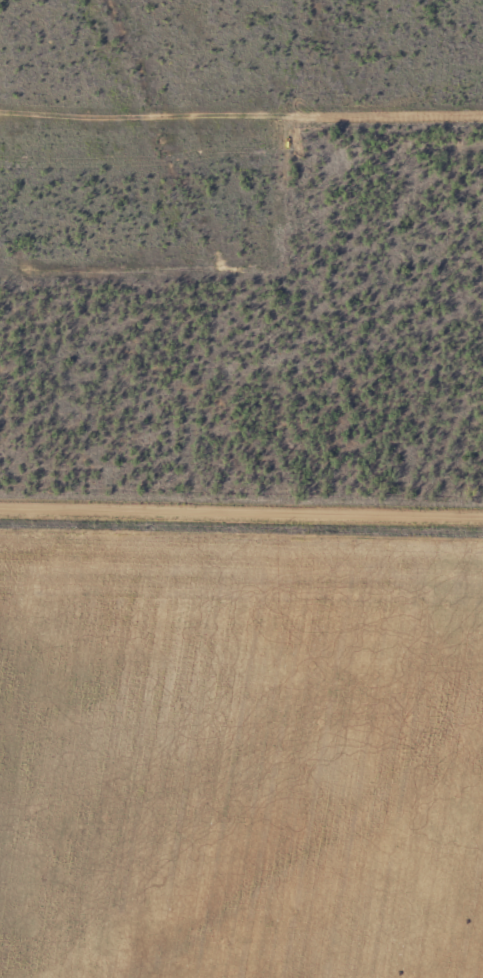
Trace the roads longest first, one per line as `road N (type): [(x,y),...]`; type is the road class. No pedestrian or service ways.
road 1 (residential): [(0,519),(482,522)]

